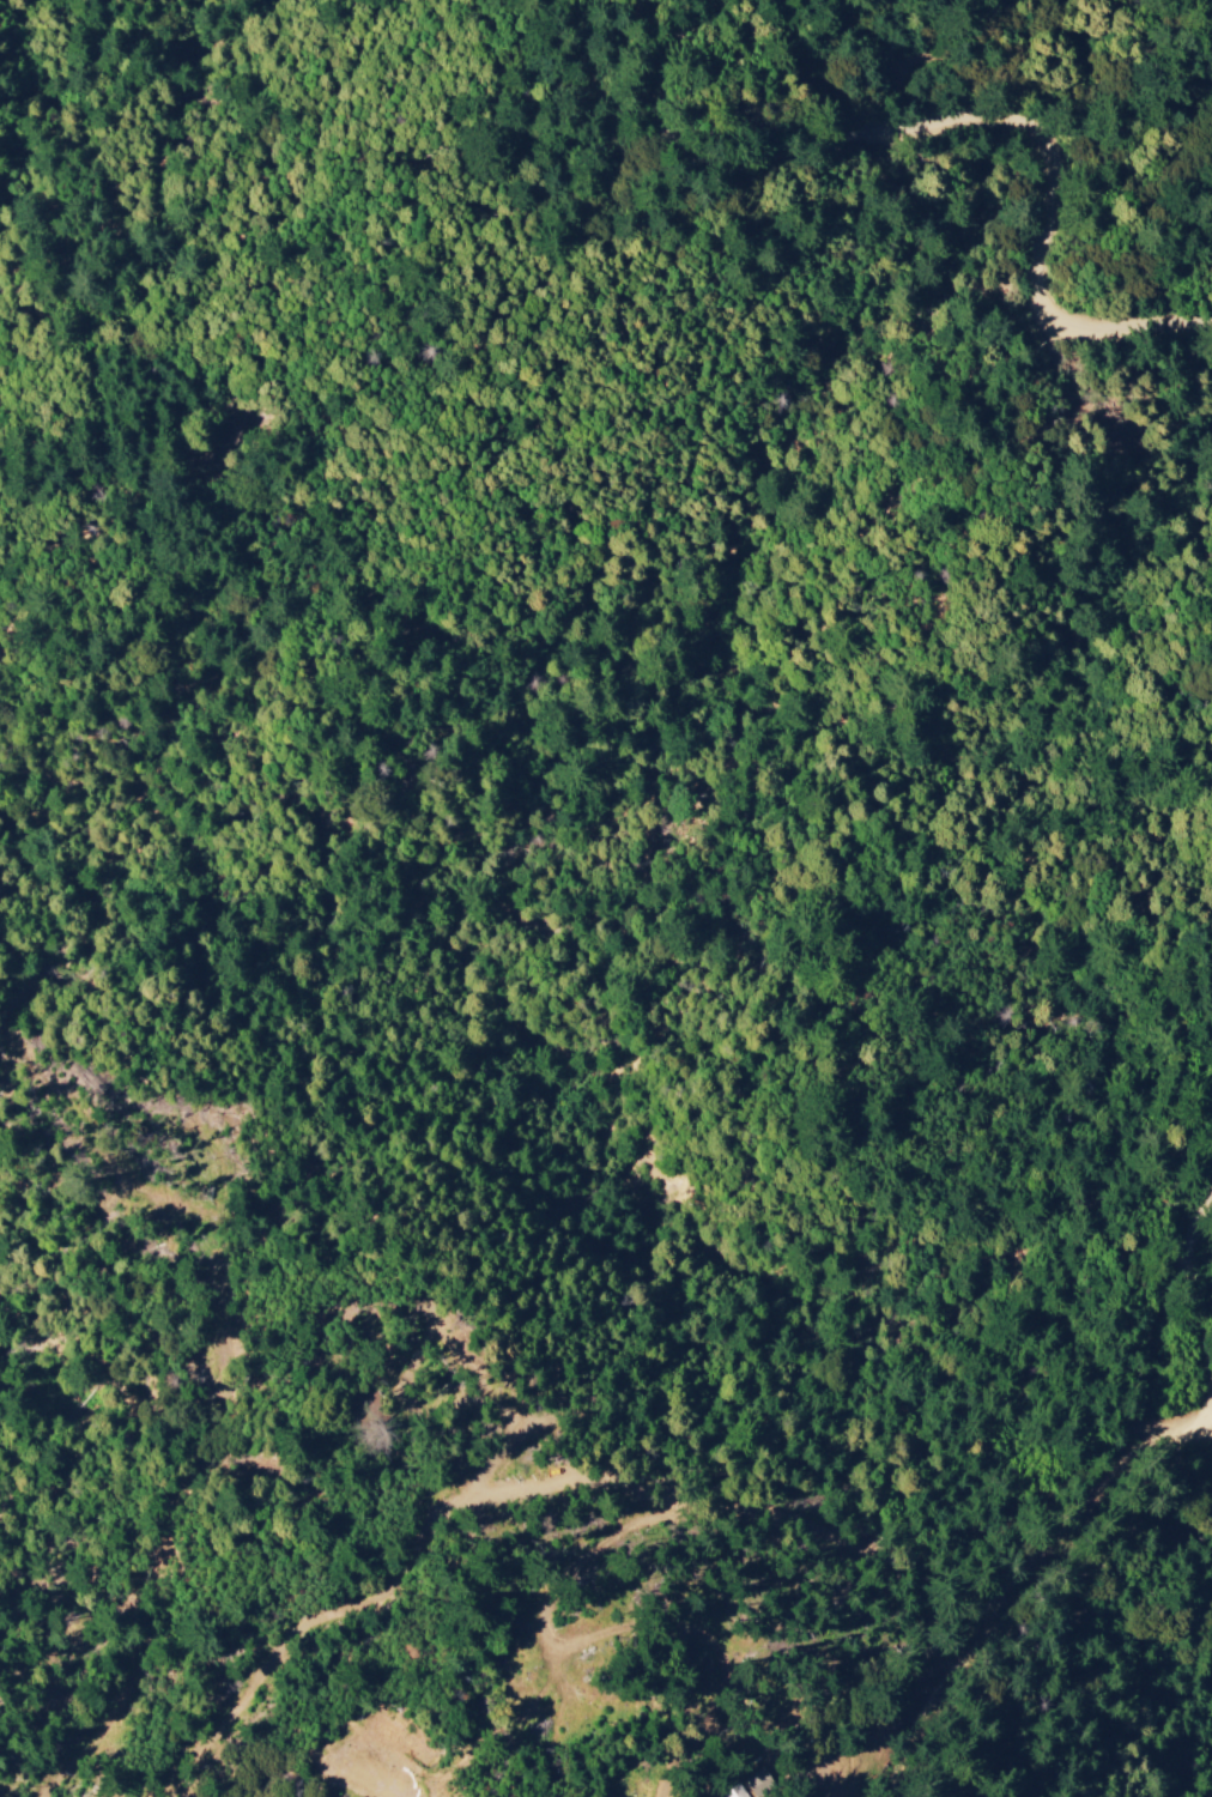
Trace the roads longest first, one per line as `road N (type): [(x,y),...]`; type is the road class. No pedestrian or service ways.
road 1 (track): [(1211,323),(1077,337),(1041,316),(1032,276),(1058,184),(1043,158),(1005,132),(957,126),(729,145),(684,127),(663,73),(681,35),(717,0)]
road 2 (track): [(890,1796),(913,1729),(981,1624),(1158,1423),(1163,1330),(1180,1263),(1211,1188)]

